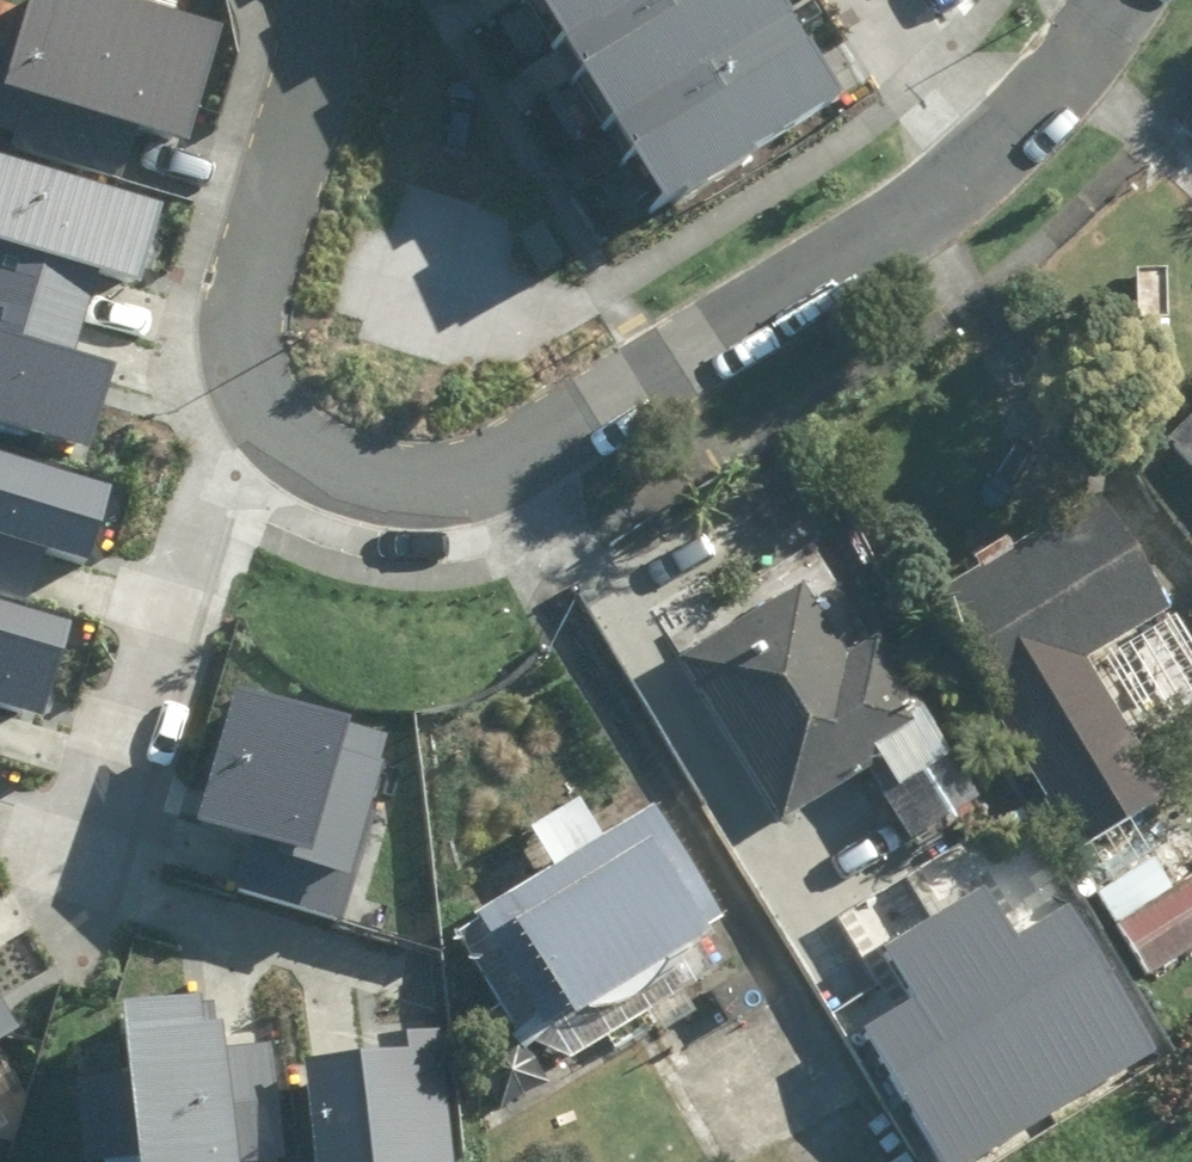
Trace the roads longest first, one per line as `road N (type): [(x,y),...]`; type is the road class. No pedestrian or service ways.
road 1 (residential): [(979,165),(660,369),(462,473),(383,477),(309,449),(258,408)]
road 2 (residential): [(258,408),(194,510),(59,907)]
road 3 (residential): [(258,408),(238,369),(244,305),(290,134),(293,0)]
road 4 (residential): [(1125,0),(1026,123),(979,165)]
road 5 (residential): [(879,0),(979,165)]

